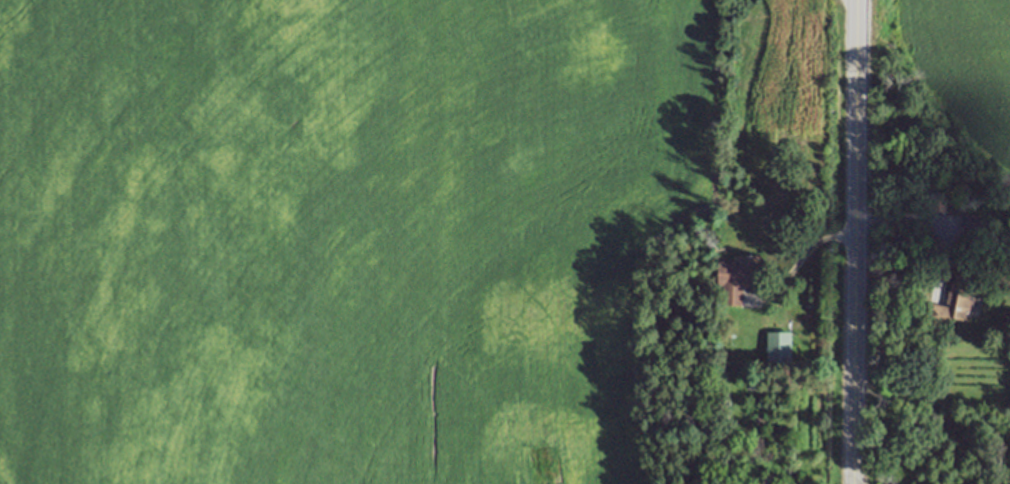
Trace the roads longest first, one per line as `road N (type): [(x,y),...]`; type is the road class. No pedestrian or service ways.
road 1 (secondary): [(858,0),(852,483)]

